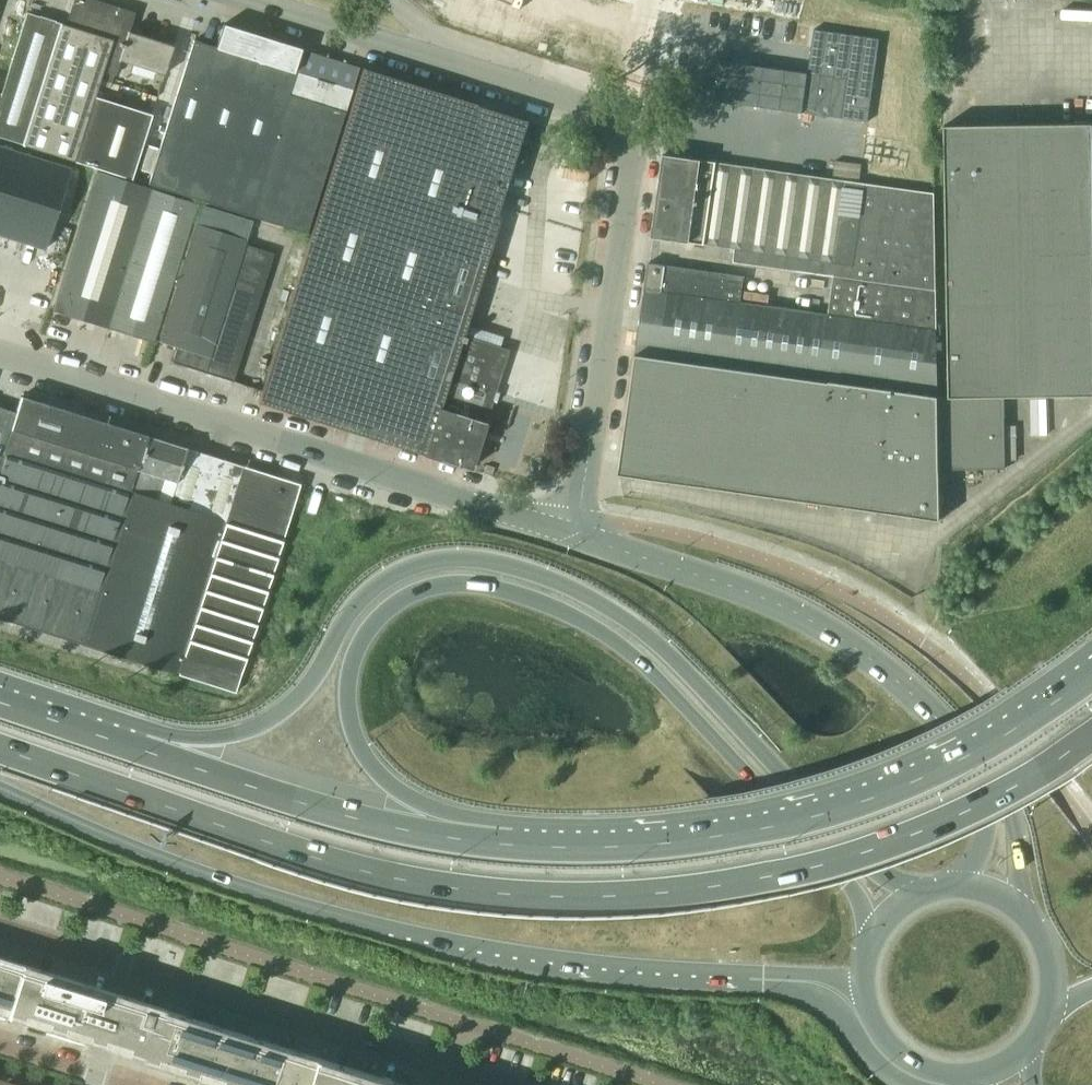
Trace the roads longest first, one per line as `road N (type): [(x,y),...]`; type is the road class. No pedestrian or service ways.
road 1 (trunk): [(0,747),(351,866),(496,891),(573,895),(721,884),(837,857),(954,813),(1091,734)]
road 2 (trunk): [(516,843),(415,798),(372,766),(356,737),(350,692),(362,646),(390,612),(428,589),(475,585),(522,595),(634,654),(856,899),(873,935)]
road 3 (trunk): [(912,897),(625,619),(566,585),(491,563),(423,565),(381,584),(295,702),(252,732),(201,746),(142,749)]
road 4 (trunk): [(0,789),(271,901),(432,942),(565,967),(861,991)]
road 5 (unclassified): [(579,535),(630,143),(606,103),(279,0)]
road 6 (trunk): [(1091,674),(987,742),(839,805),(689,838),(516,843)]
road 7 (unclassified): [(0,353),(579,535)]
road 8 (unclassified): [(579,535),(791,609),(853,644),(928,705),(986,773)]
road 9 (residential): [(0,925),(455,1069)]
road 10 (trunk): [(516,843),(345,814),(142,749)]
road 11 (trunk): [(142,749),(0,702)]
road 12 (secondary): [(861,991),(870,1026),(892,1055),(922,1074),(961,1080)]
road 13 (unclassified): [(1023,909),(1018,830),(986,773)]
road 14 (residential): [(120,1084),(0,1048)]

